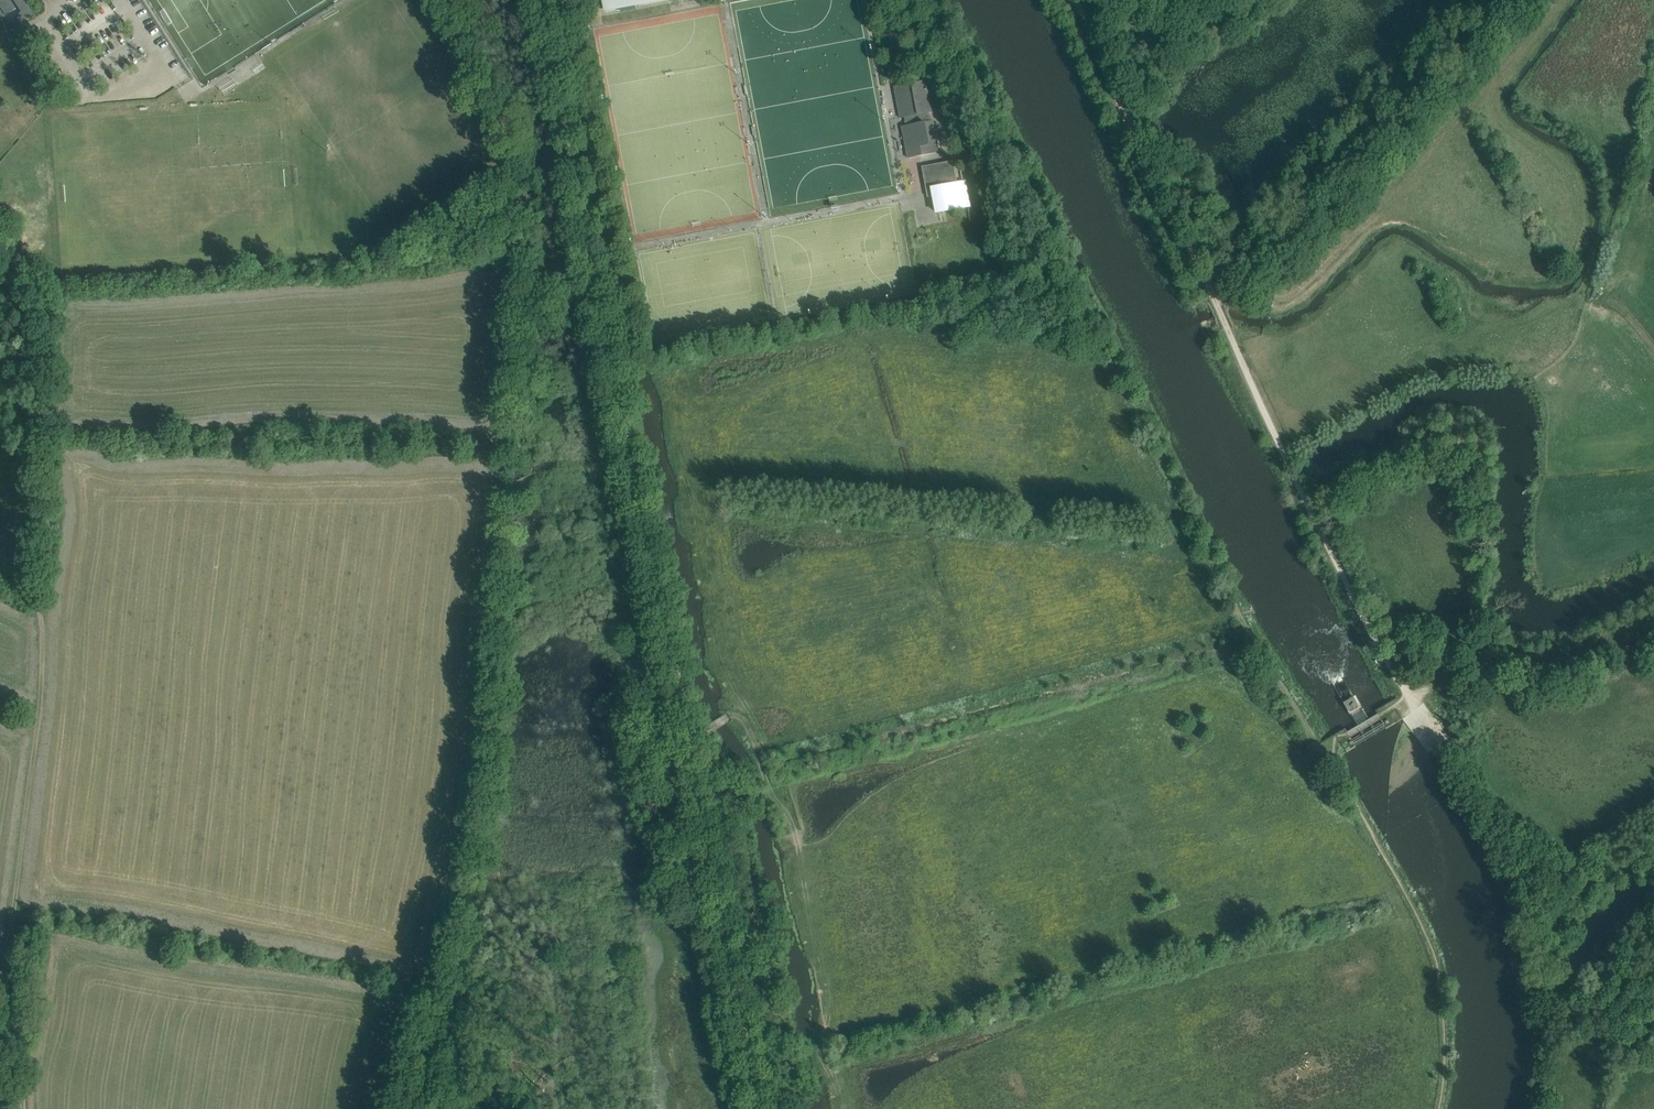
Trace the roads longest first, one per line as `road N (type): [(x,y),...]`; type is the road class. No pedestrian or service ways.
road 1 (track): [(753,1108),(539,0)]
road 2 (track): [(0,281),(22,369),(20,594),(29,618),(6,1018),(15,1066),(10,1108)]
road 3 (track): [(1095,32),(1220,307)]

